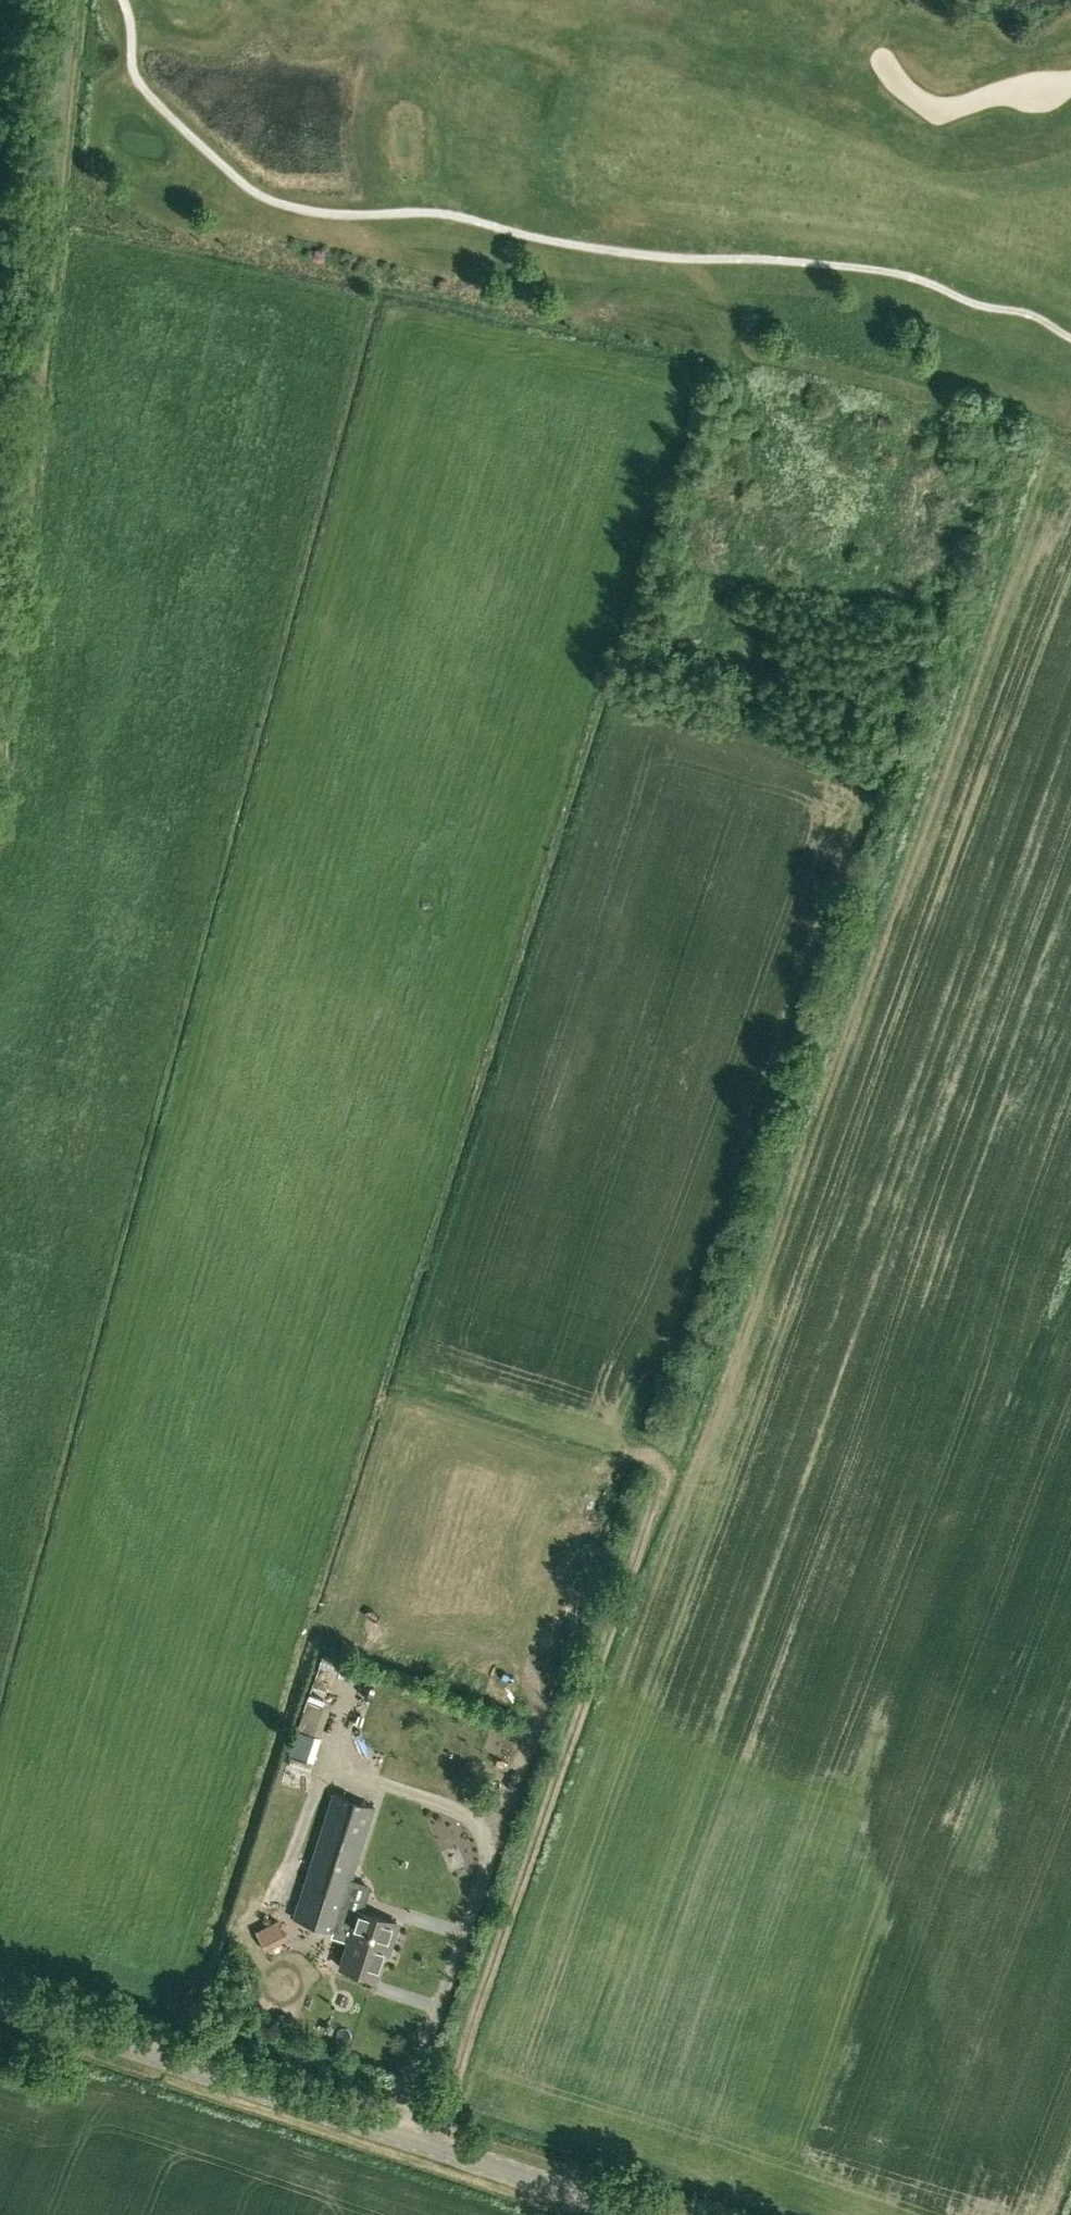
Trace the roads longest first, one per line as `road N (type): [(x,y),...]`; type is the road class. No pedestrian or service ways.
road 1 (unclassified): [(641,2214),(0,2004)]
road 2 (unclassified): [(0,644),(63,0)]

